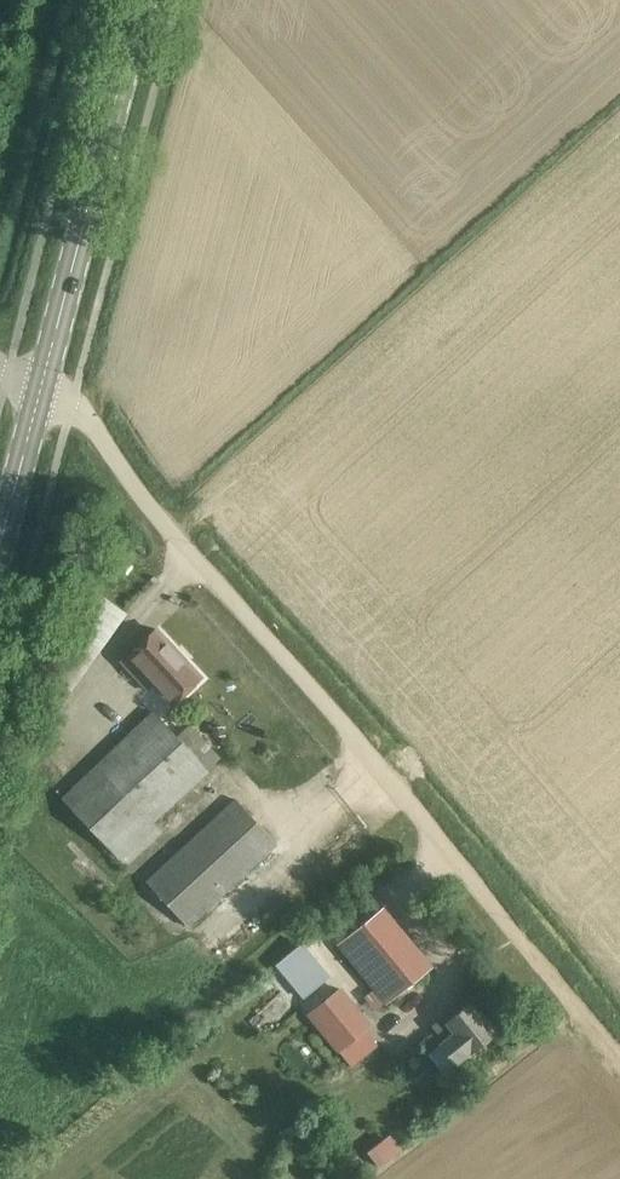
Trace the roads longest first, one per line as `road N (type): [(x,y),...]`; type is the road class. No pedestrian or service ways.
road 1 (unclassified): [(576,990),(147,504),(90,422),(41,389)]
road 2 (secondary): [(41,389),(143,0)]
road 3 (secondary): [(0,544),(41,389)]

